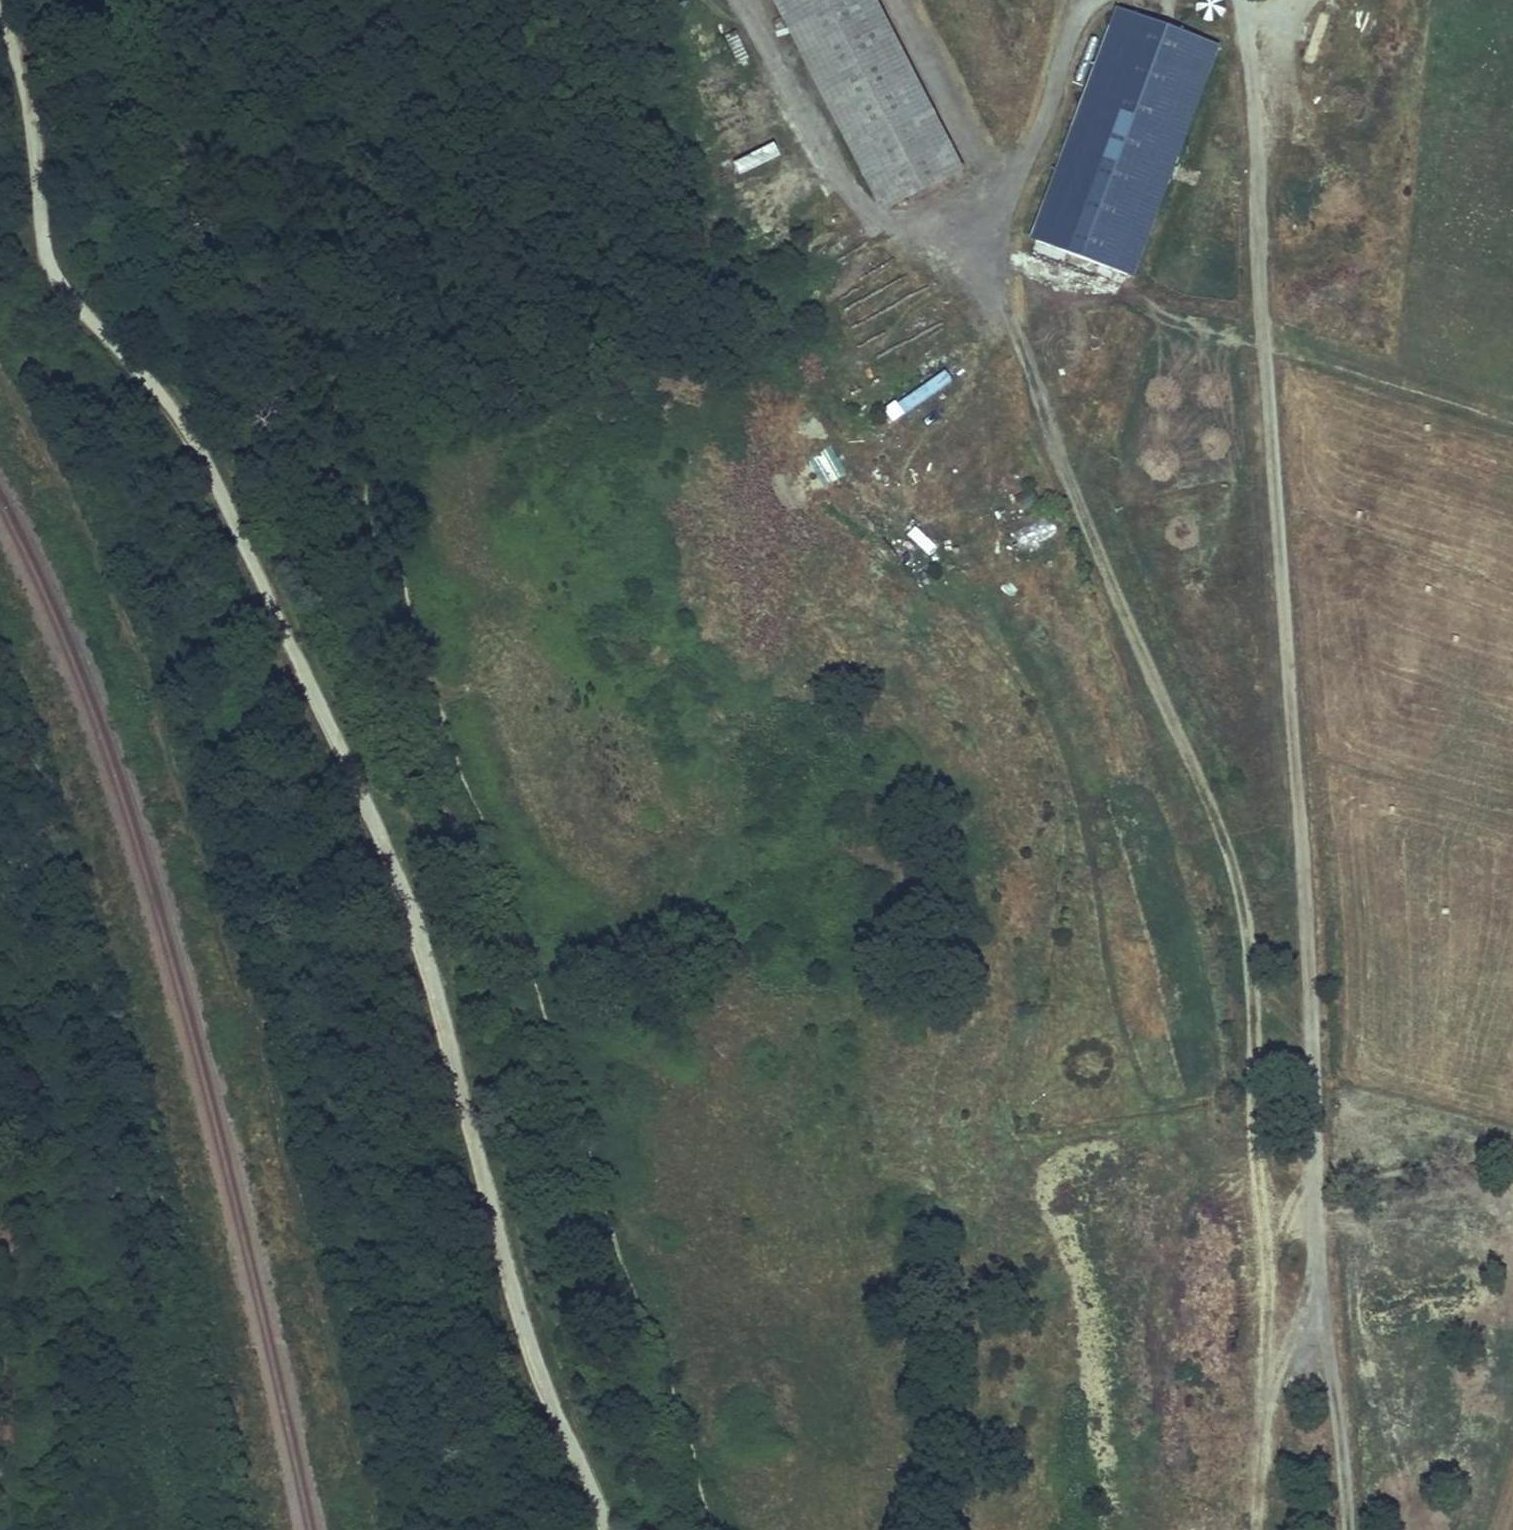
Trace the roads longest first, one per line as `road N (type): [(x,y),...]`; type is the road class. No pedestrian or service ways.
road 1 (track): [(1248,0),(1315,1154),(1343,1366),(1352,1529)]

